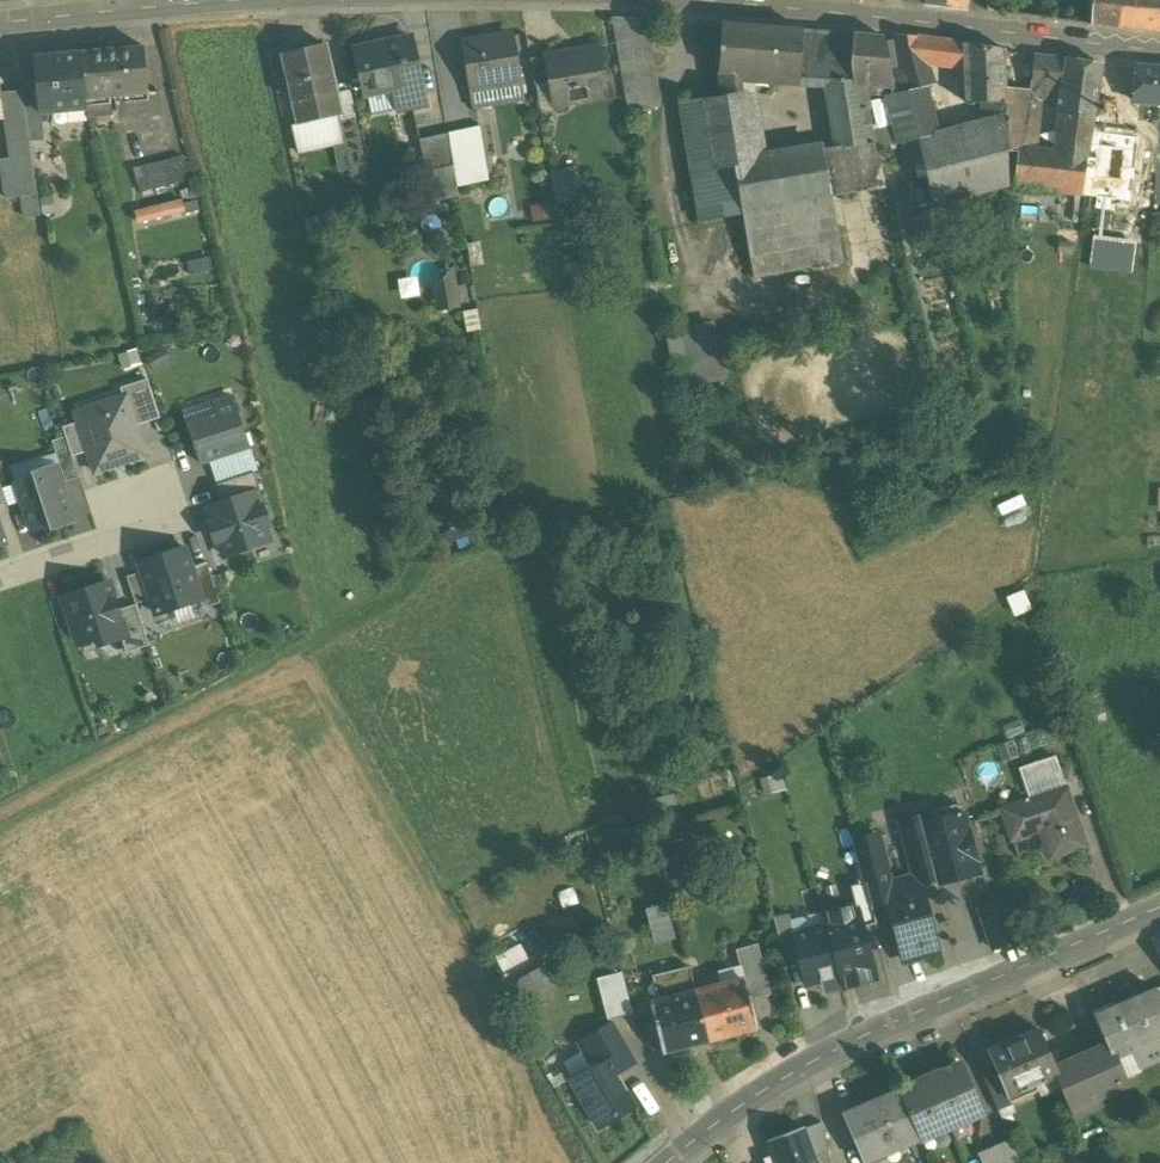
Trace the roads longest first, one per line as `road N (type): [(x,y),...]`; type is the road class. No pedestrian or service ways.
road 1 (secondary): [(1159,912),(842,1051),(681,1162)]
road 2 (secondary): [(1159,49),(661,0)]
road 3 (secondary): [(282,0),(0,23)]
road 4 (residential): [(133,537),(188,520),(172,470),(116,487)]
road 5 (residential): [(0,577),(133,537)]

